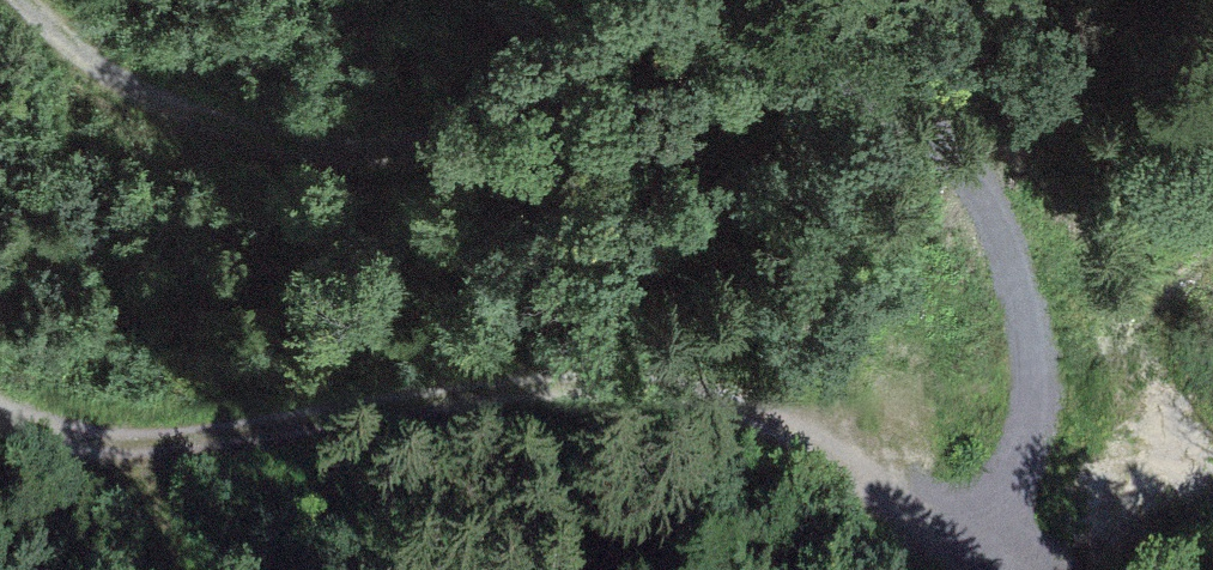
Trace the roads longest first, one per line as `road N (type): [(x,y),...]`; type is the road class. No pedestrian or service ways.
road 1 (track): [(27,0),(87,62),(276,144),(422,148),(768,79),(911,110),(1013,171),(1099,300),(1151,419),(1136,506),(1067,569)]
road 2 (track): [(0,394),(95,439),(591,375),(759,391),(964,550),(1037,569)]

